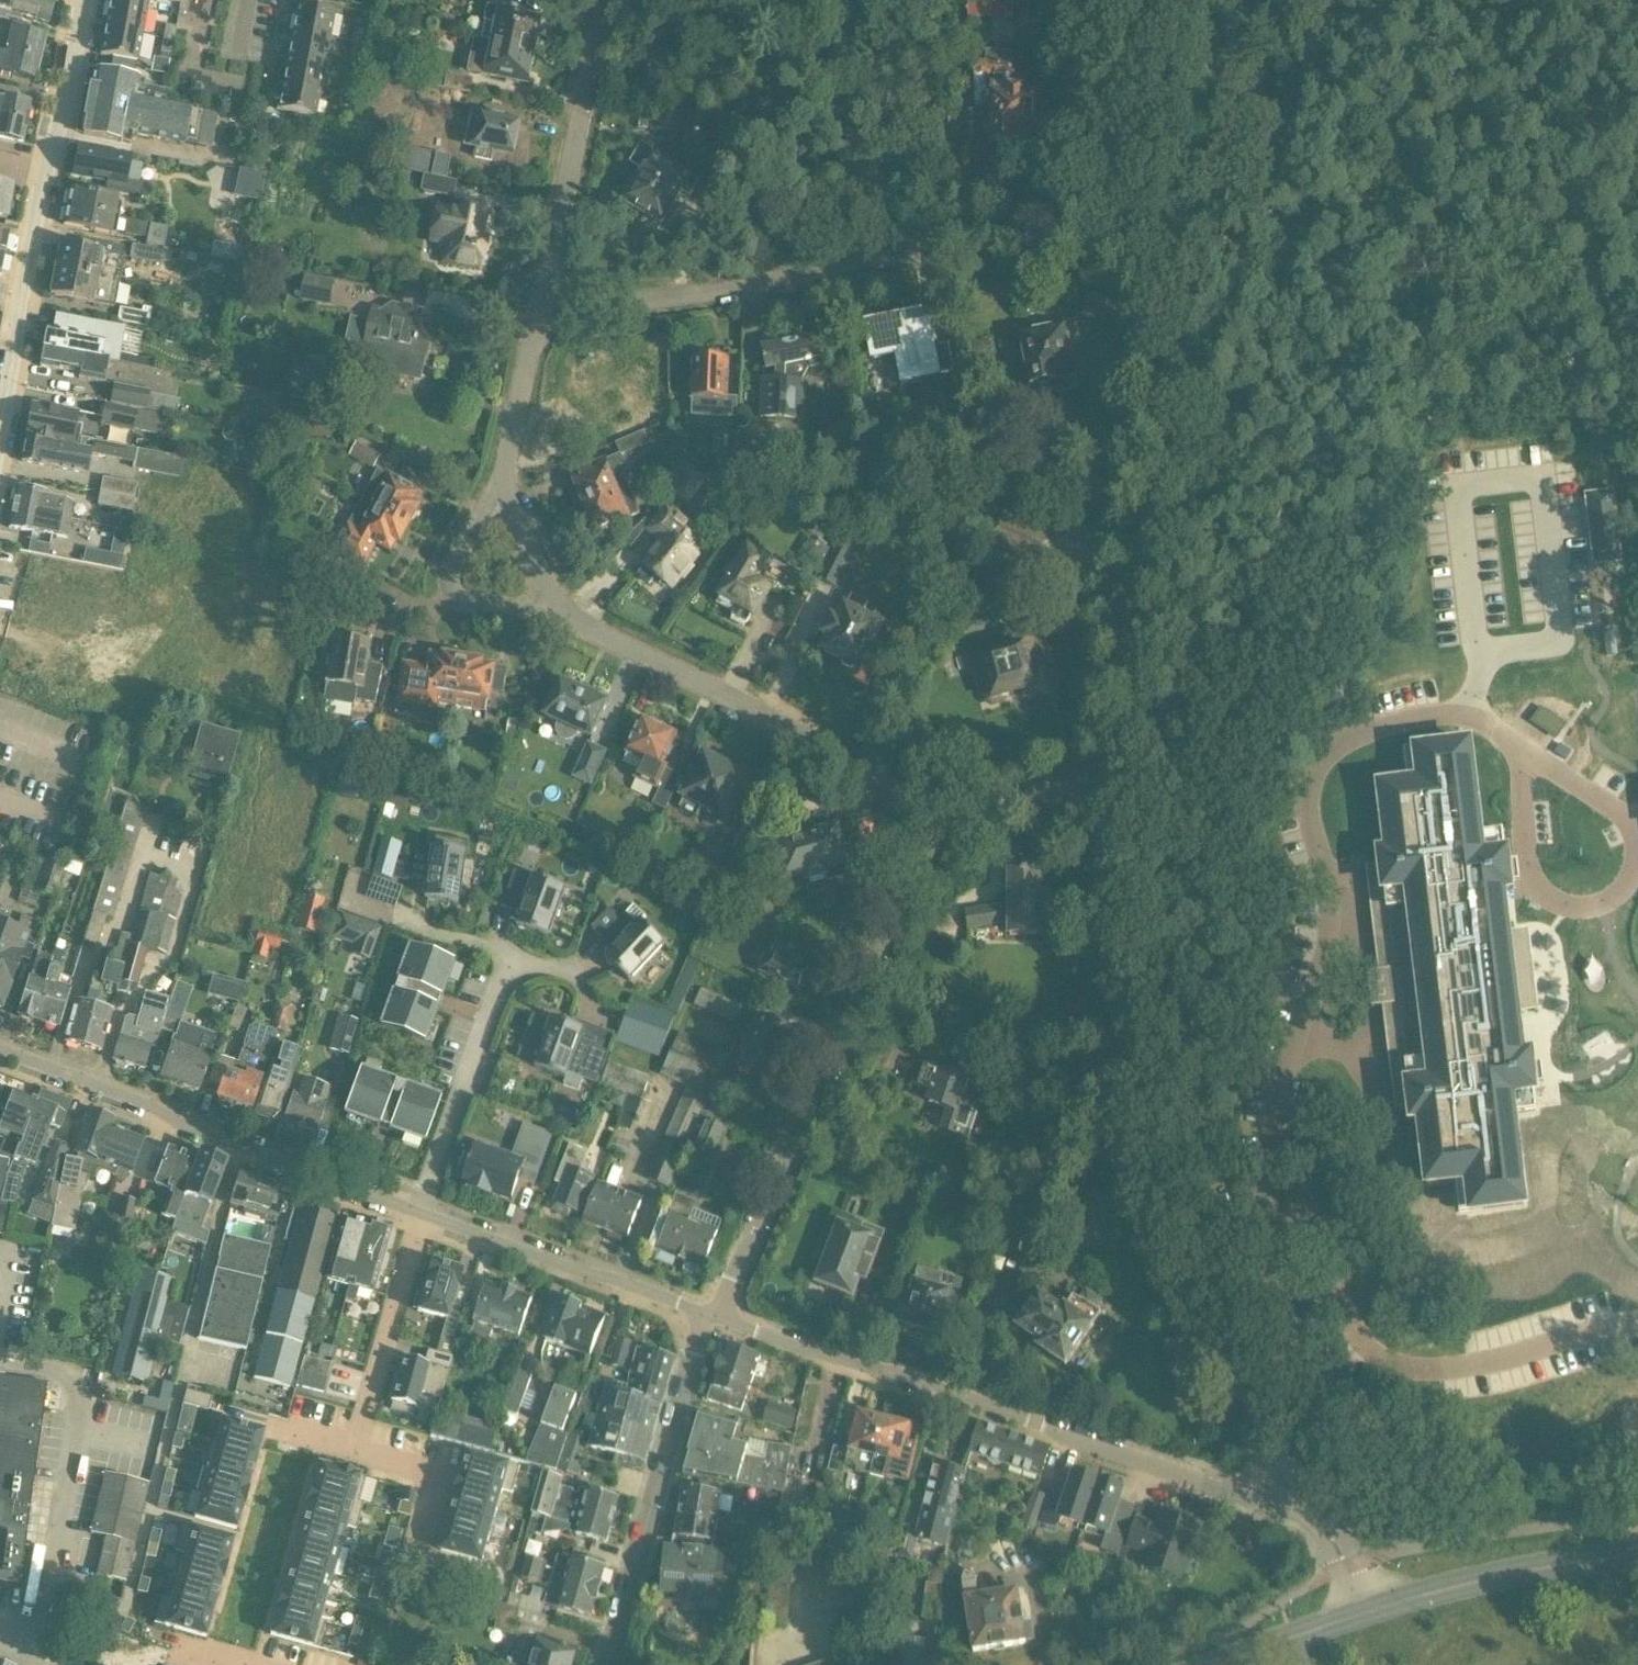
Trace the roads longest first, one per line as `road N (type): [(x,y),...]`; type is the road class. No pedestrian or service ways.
road 1 (track): [(1289,1508),(1148,1203),(1117,1052),(1119,776),(1165,508),(1164,424),(1149,316)]
road 2 (residential): [(1637,1322),(1467,1367),(1395,1364),(1359,1346),(1356,1326),(1280,1183),(1278,1102),(1328,935),(1311,795),(1323,761),(1364,733),(1432,715),(1472,717),(1523,751)]
road 3 (residential): [(714,1316),(1289,1508)]
road 4 (residential): [(543,297),(607,304),(711,292),(1130,207)]
road 5 (residential): [(735,1281),(933,830)]
road 6 (track): [(1141,657),(1492,372)]
road 7 (residential): [(0,1049),(418,1212)]
road 8 (residential): [(0,436),(82,0)]
road 9 (residential): [(933,830),(907,792),(560,613)]
road 10 (residential): [(1523,751),(1625,816),(1637,859),(1614,900),(1569,907),(1537,884),(1526,855)]
road 11 (residential): [(695,1355),(608,1664)]
road 12 (residential): [(418,1212),(714,1316)]
road 13 (residential): [(608,0),(543,297)]
road 14 (primary): [(1637,1555),(1494,1577),(1368,1613)]
road 15 (residential): [(418,1212),(511,958)]
road 16 (track): [(1133,247),(1135,0)]
road 17 (residential): [(418,1212),(352,1447)]
road 18 (residential): [(504,475),(453,566),(452,588),(470,604),(560,613)]
road 19 (residential): [(933,830),(1119,776)]
road 20 (residential): [(352,1447),(441,1472),(414,1563)]
road 21 (residential): [(543,297),(504,475)]
road 22 (primary): [(1216,1664),(1368,1613)]
road 23 (residential): [(560,613),(511,519),(504,475)]

